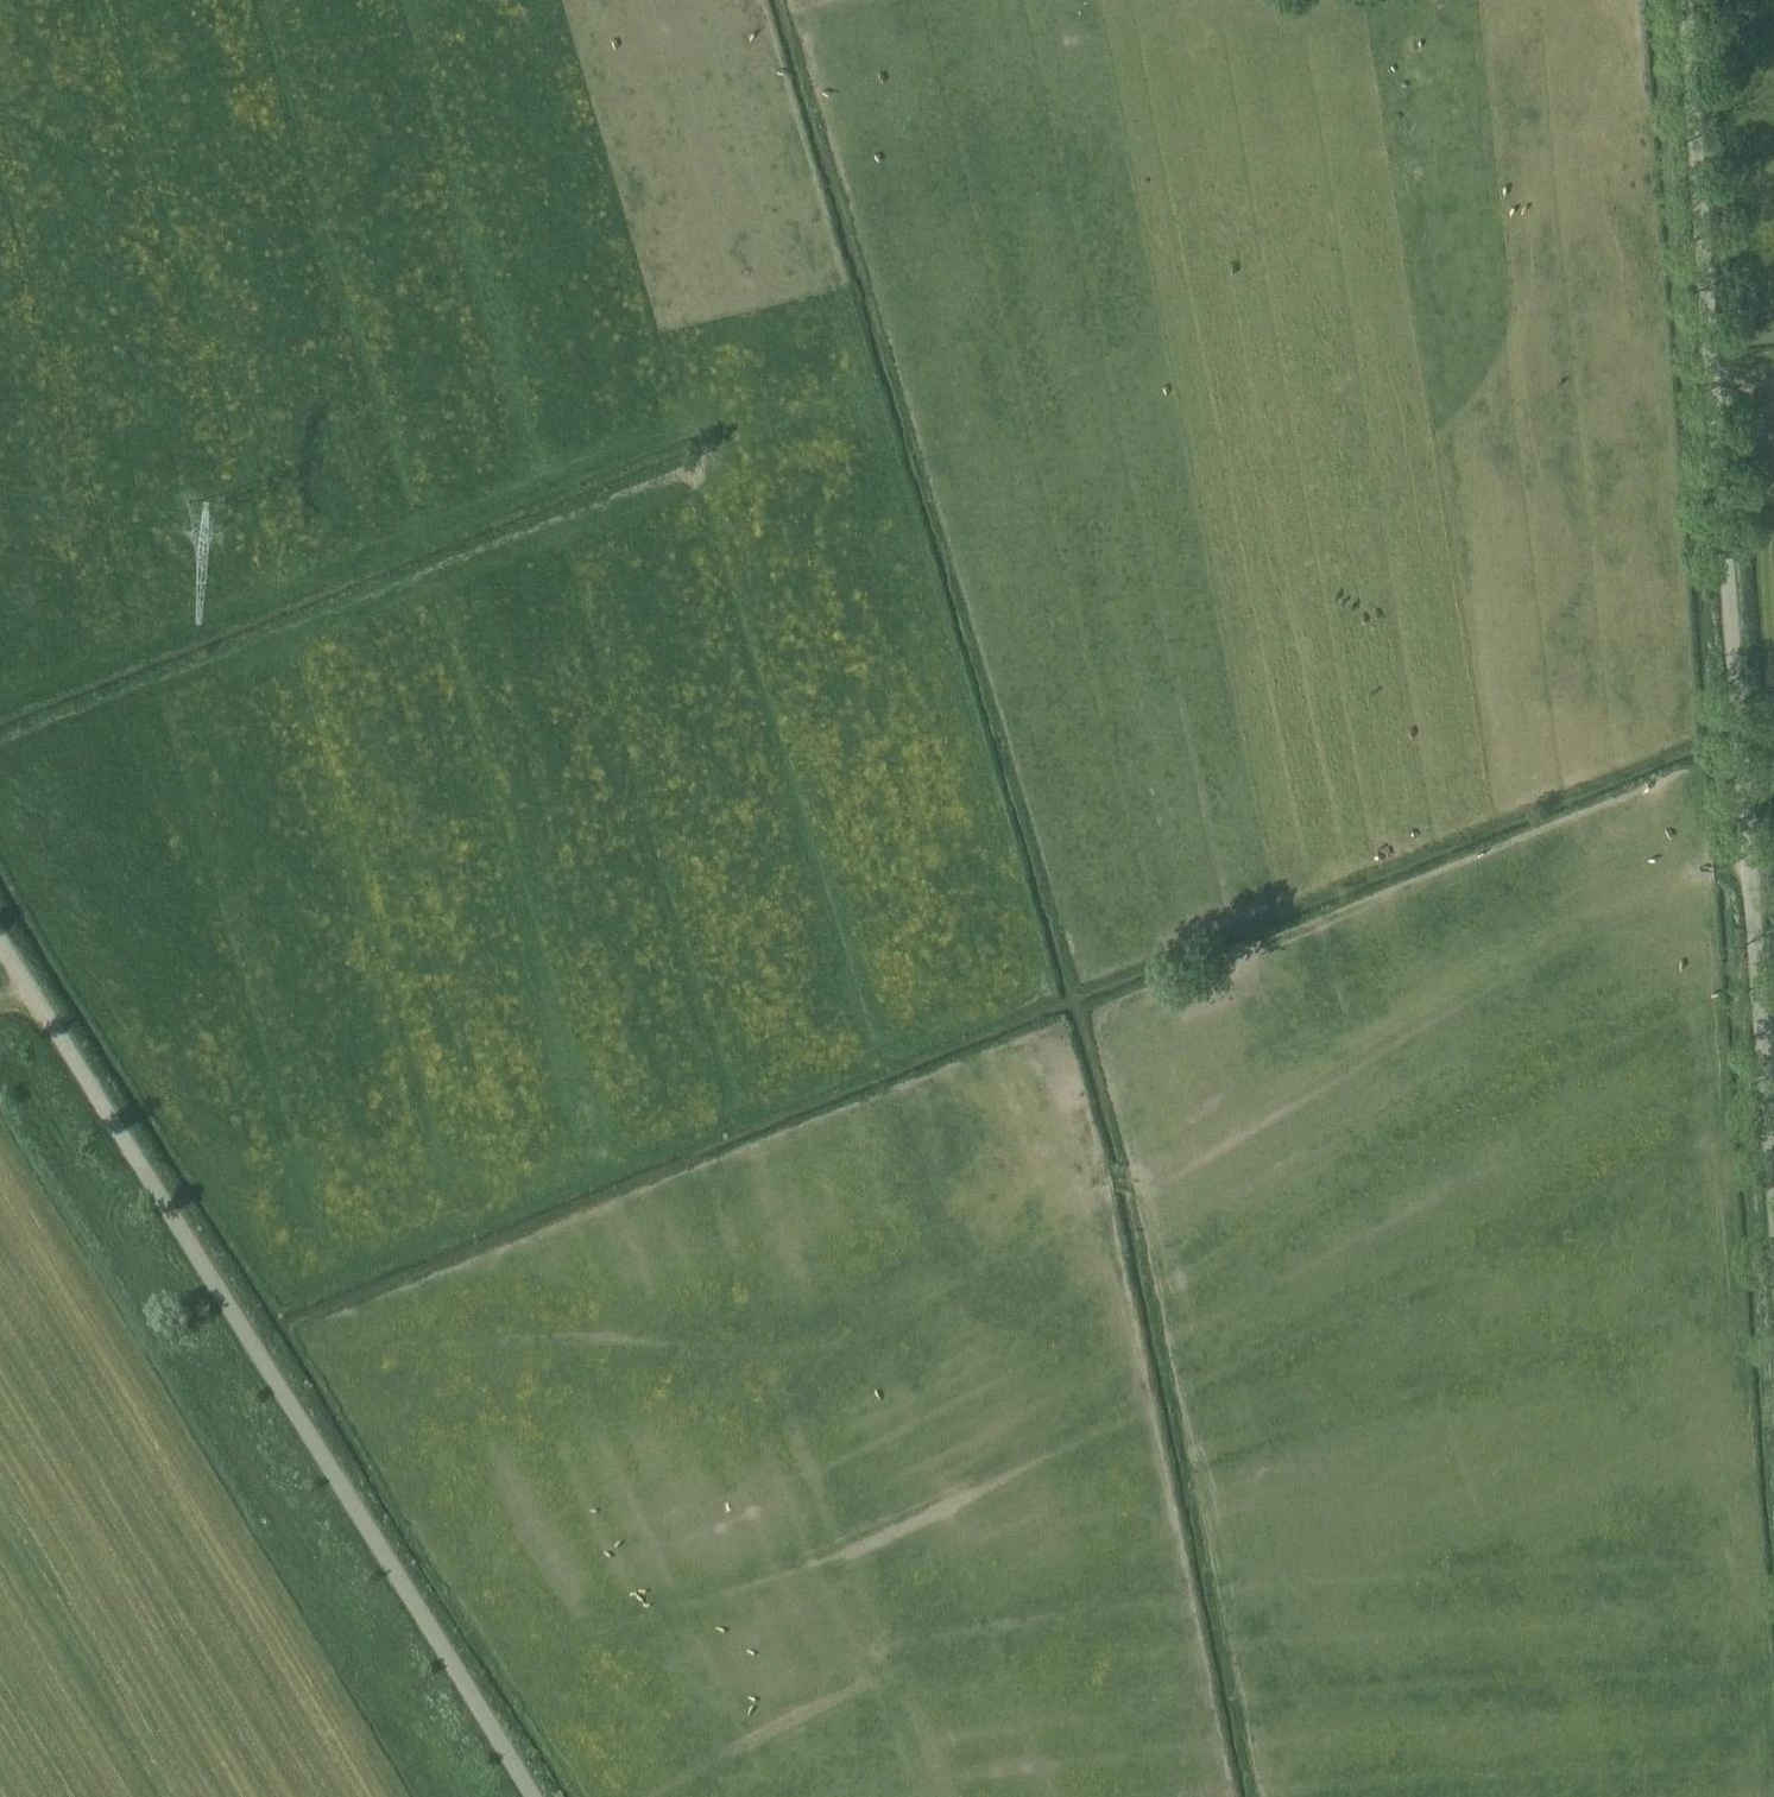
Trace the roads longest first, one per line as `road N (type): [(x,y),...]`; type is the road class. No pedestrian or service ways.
road 1 (unclassified): [(1773,1179),(1687,0)]
road 2 (unclassified): [(532,1796),(0,939)]

